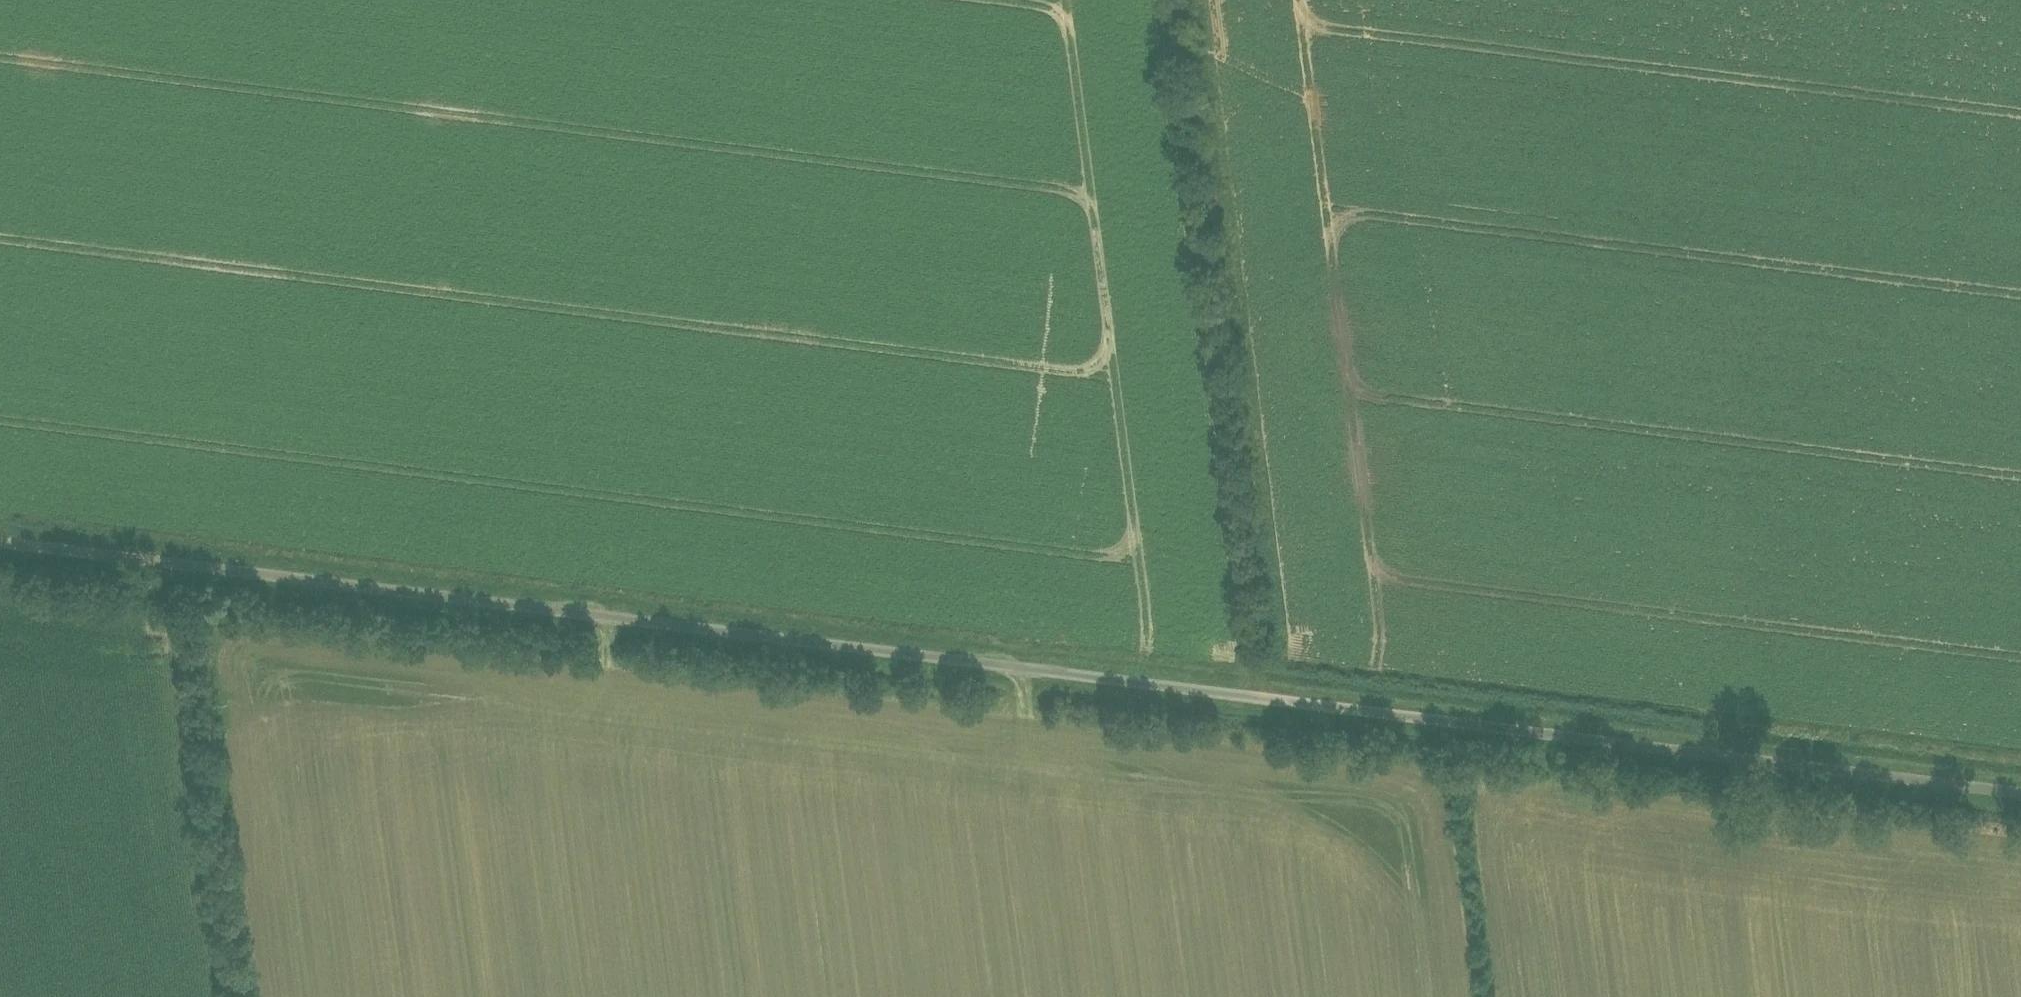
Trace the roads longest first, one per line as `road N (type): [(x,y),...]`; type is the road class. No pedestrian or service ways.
road 1 (residential): [(2020,794),(0,548)]

